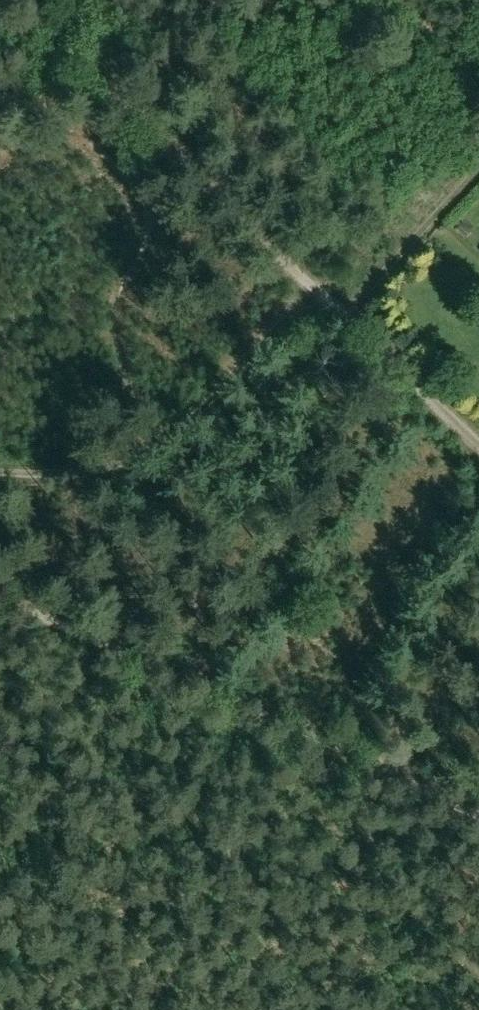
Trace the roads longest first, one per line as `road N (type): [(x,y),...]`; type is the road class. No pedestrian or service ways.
road 1 (track): [(198,683),(196,577),(182,476),(163,440),(141,422),(118,337),(120,299),(148,224),(139,183),(97,143),(55,55)]
road 2 (track): [(55,55),(478,444)]
road 3 (track): [(306,286),(163,440),(122,461),(78,469),(0,466)]
road 4 (track): [(478,809),(198,683)]
road 5 (track): [(325,304),(478,138)]
road 6 (track): [(198,683),(0,598)]

